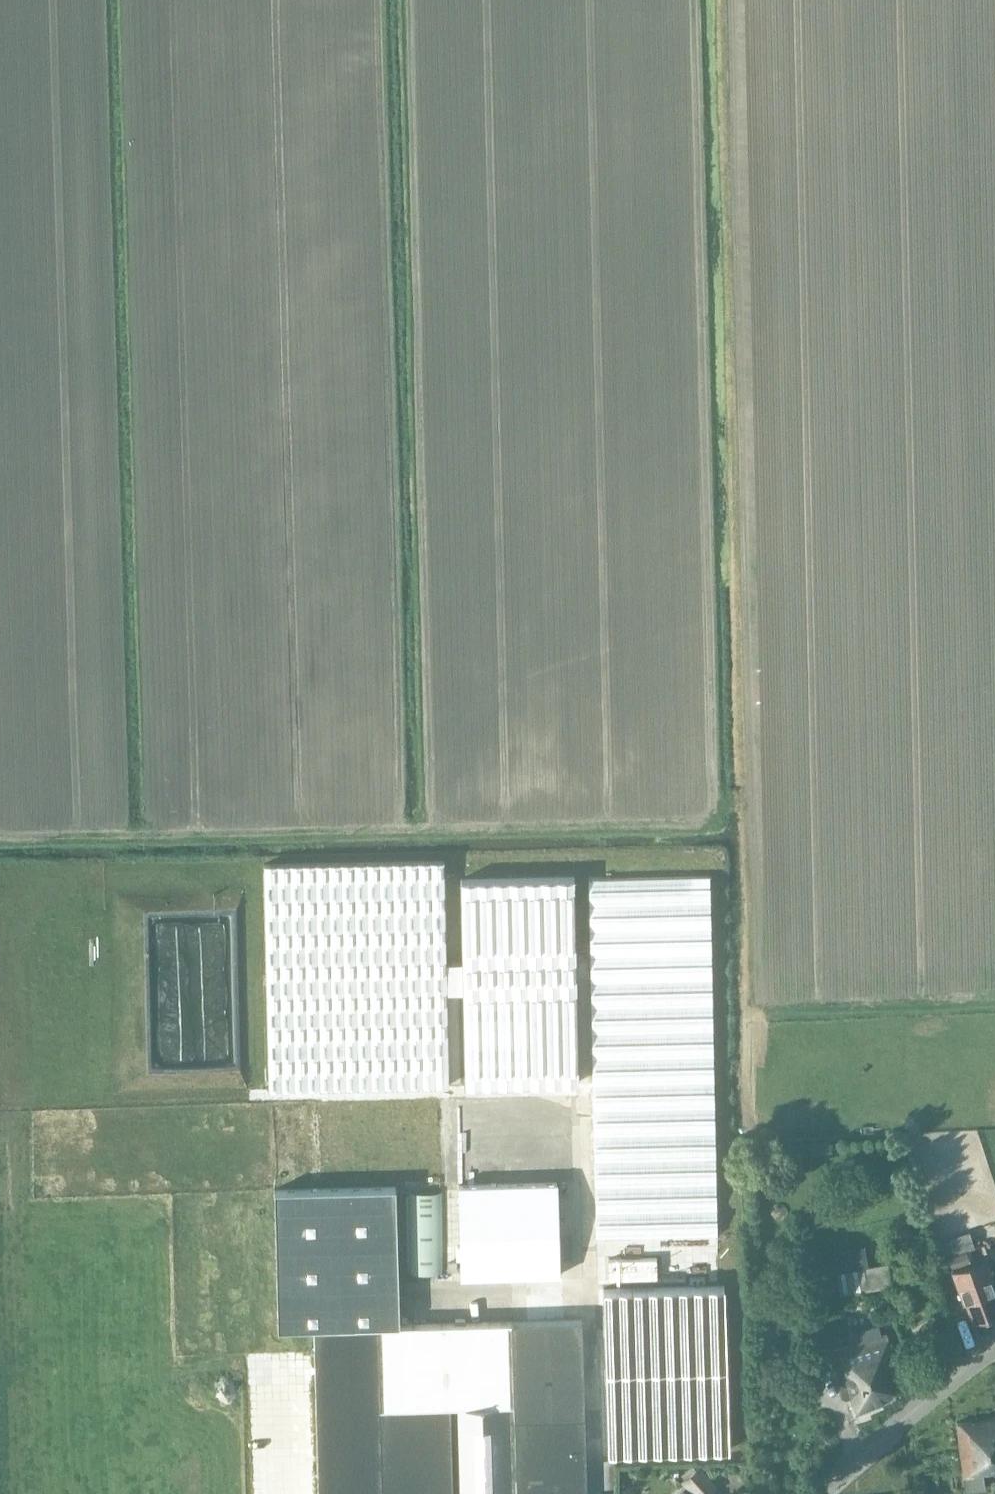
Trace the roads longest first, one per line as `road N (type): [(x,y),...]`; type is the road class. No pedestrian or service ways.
road 1 (tertiary): [(823,1493),(994,1355)]

